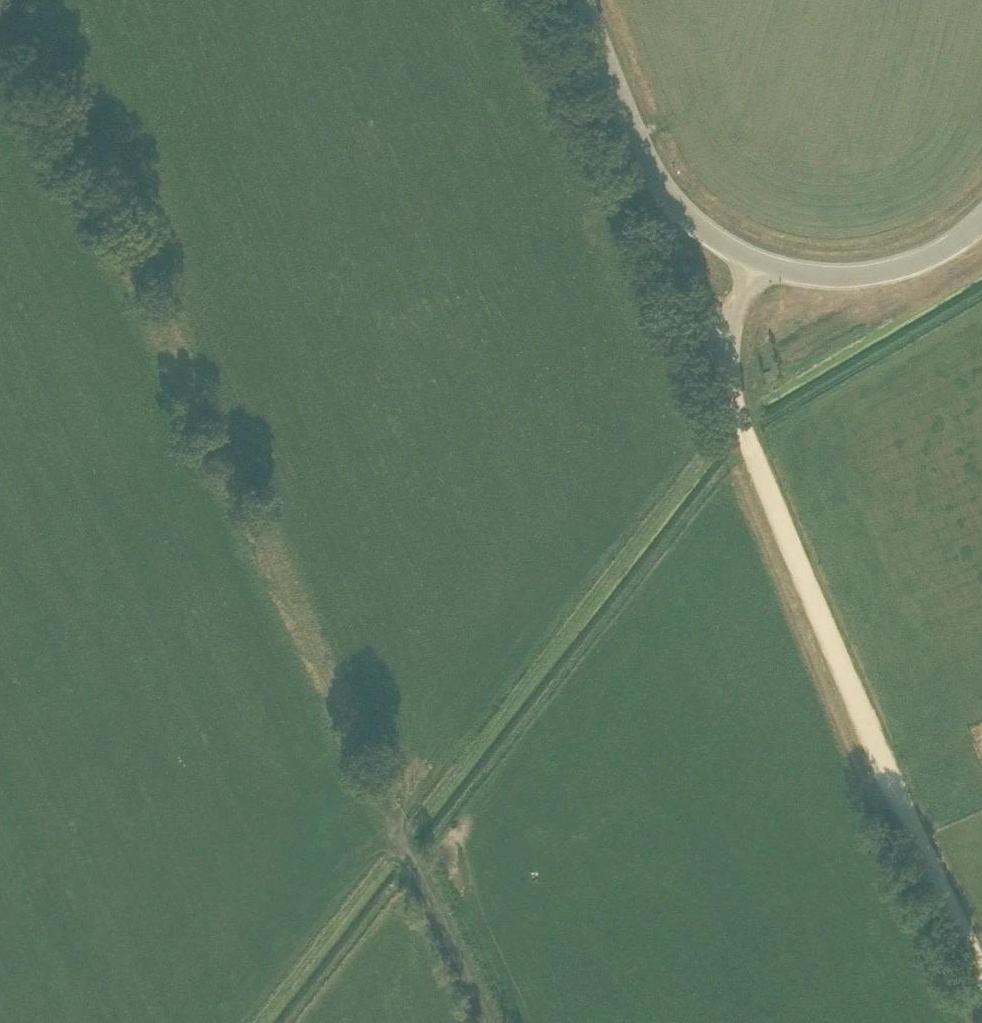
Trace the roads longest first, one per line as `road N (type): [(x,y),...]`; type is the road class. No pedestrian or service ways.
road 1 (track): [(737,408),(847,682),(981,972)]
road 2 (unclassified): [(758,264),(697,227),(662,184),(582,0)]
road 3 (track): [(488,1022),(385,806)]
road 4 (unclassified): [(981,222),(948,250),(895,271),(846,279),(758,264)]
road 5 (track): [(662,184),(668,225),(730,360)]
road 6 (unclassified): [(758,264),(735,321),(730,360),(737,408)]

